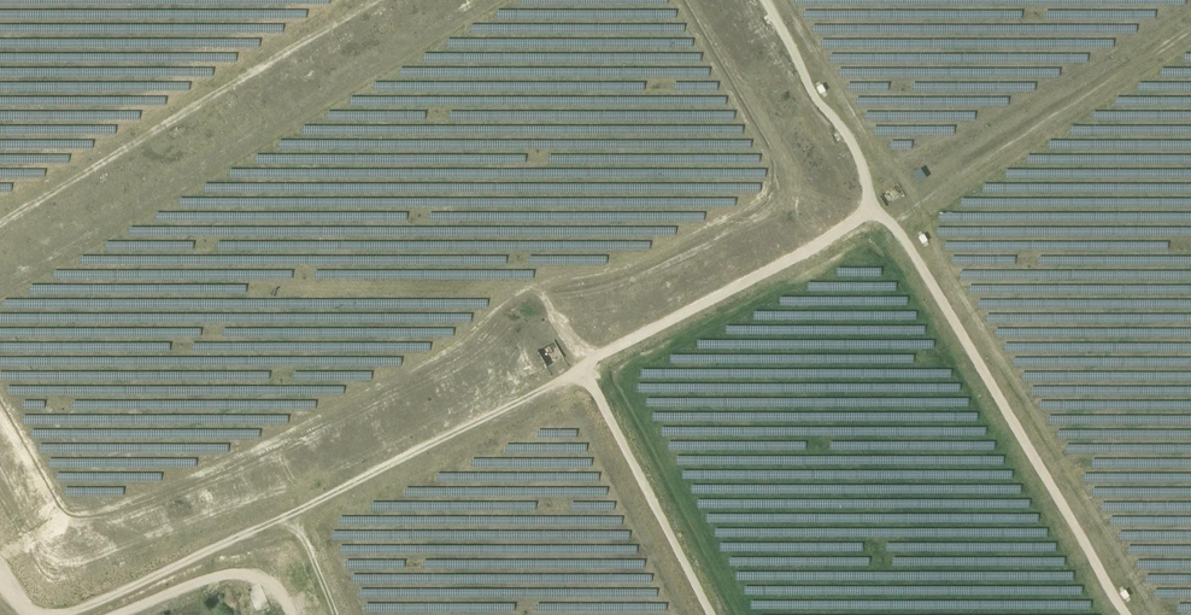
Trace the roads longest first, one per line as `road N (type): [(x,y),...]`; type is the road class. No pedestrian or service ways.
road 1 (track): [(1127,614),(898,233),(861,220),(281,522)]
road 2 (track): [(861,220),(874,202),(869,180),(762,0)]
road 3 (track): [(291,614),(266,583),(222,577),(124,614)]

